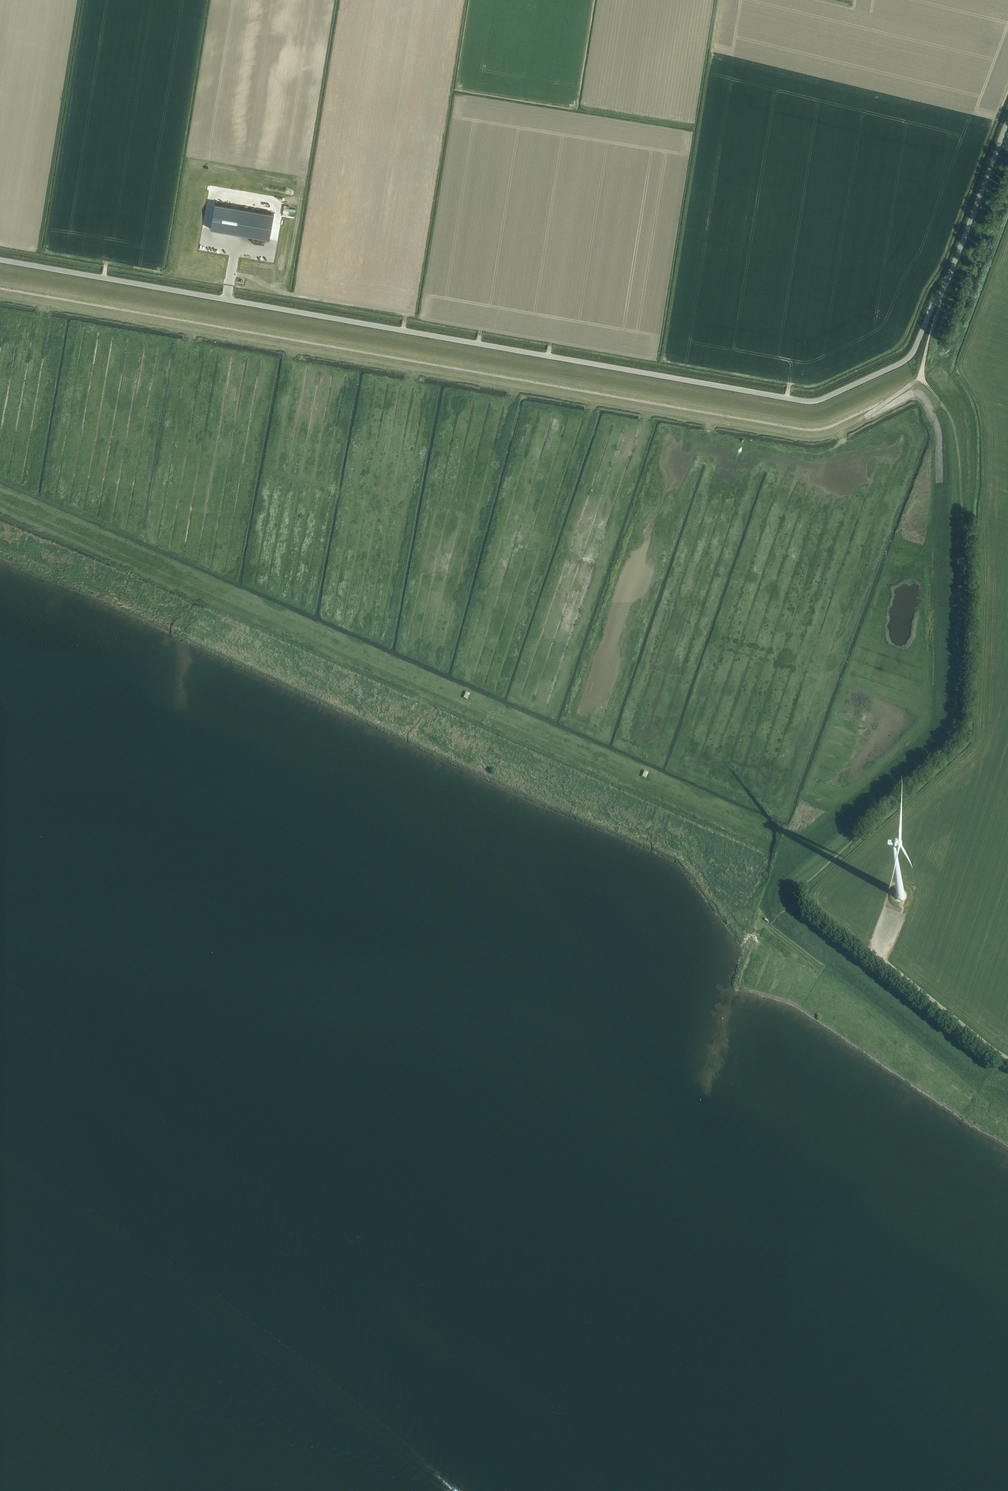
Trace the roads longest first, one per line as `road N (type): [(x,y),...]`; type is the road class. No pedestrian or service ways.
road 1 (unclassified): [(0,259),(811,402),(910,356),(1007,122)]
road 2 (track): [(1007,1059),(849,930)]

